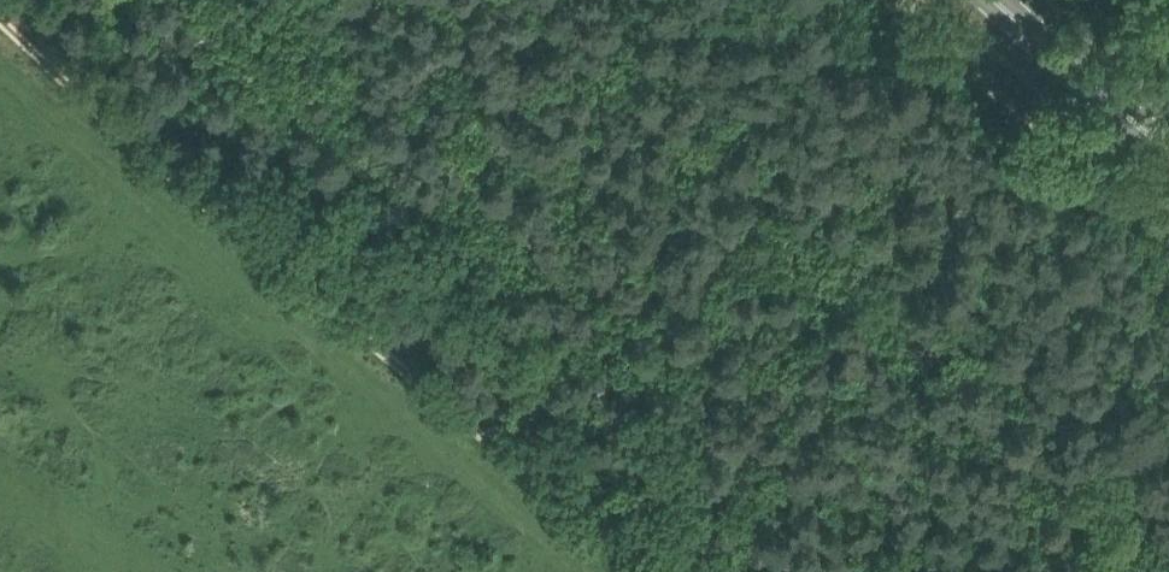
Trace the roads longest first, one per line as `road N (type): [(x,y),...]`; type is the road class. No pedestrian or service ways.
road 1 (track): [(0,24),(634,571)]
road 2 (primary): [(1168,154),(993,0)]

